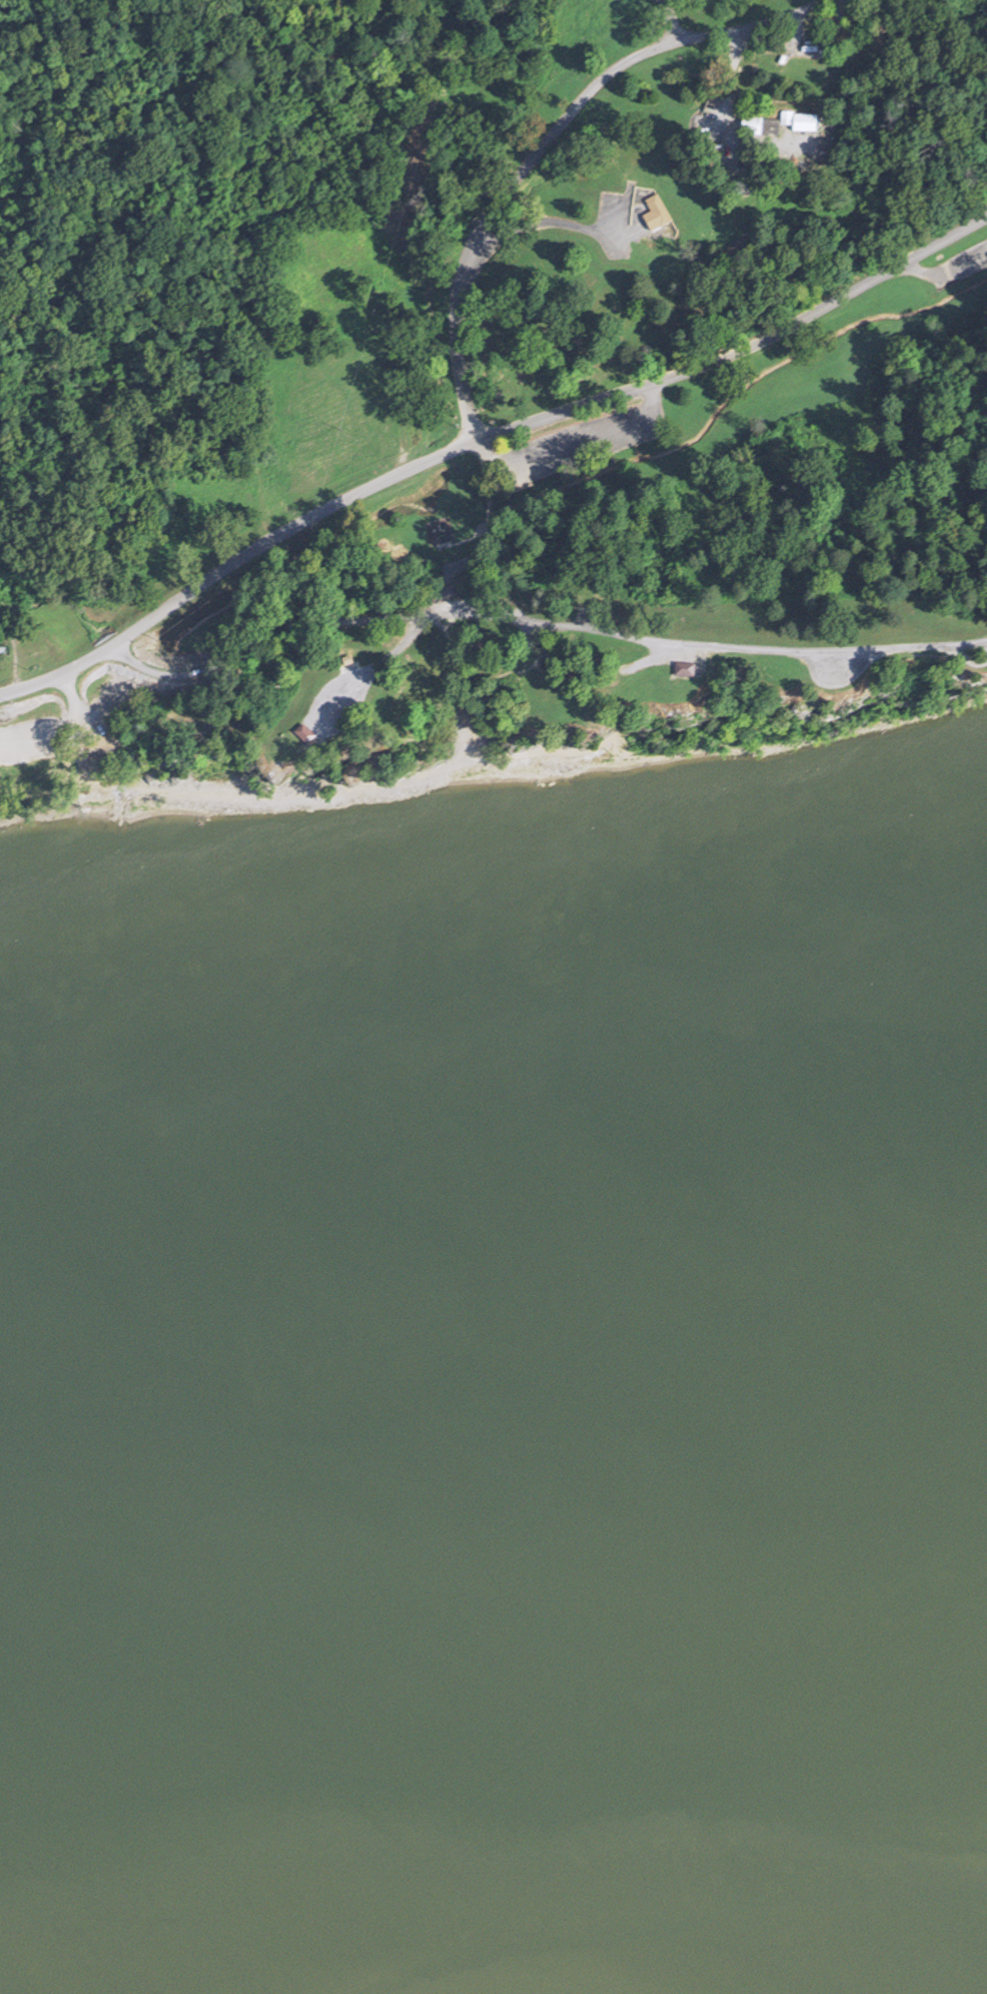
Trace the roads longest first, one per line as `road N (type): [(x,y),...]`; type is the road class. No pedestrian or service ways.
road 1 (residential): [(986,640),(818,650),(648,643),(498,608),(341,622),(189,674),(148,671),(101,652),(0,695)]
road 2 (residential): [(986,218),(760,342),(446,455)]
road 3 (residential): [(101,652),(209,579),(446,455)]

